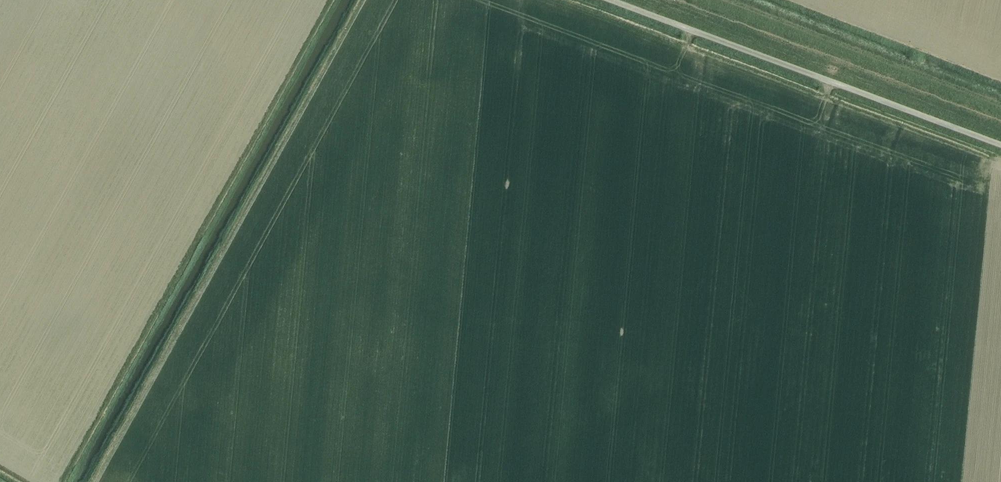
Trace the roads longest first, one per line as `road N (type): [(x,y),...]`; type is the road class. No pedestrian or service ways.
road 1 (unclassified): [(611,0),(1000,145)]

